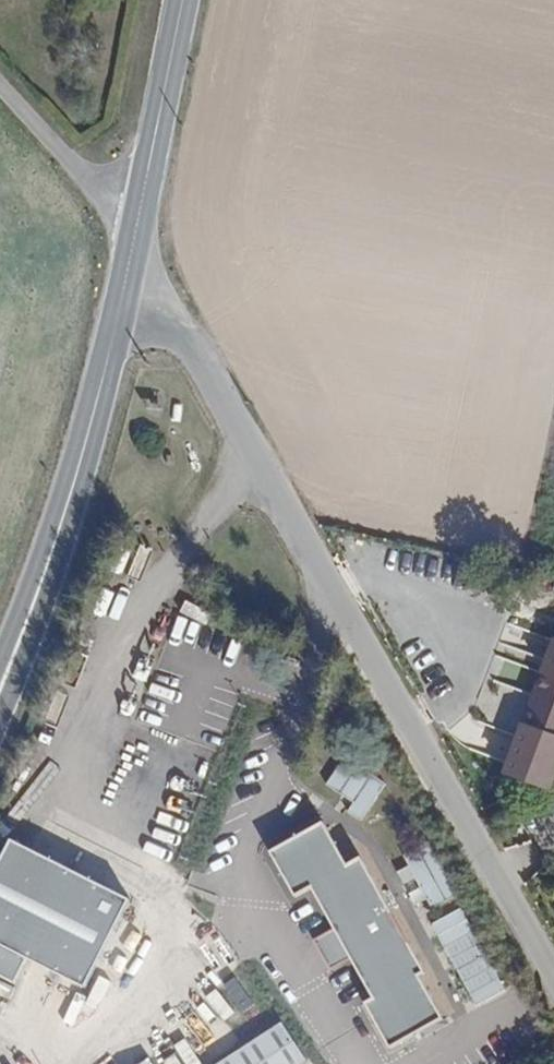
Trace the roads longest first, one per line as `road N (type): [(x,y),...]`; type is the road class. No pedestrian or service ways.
road 1 (residential): [(123,297),(144,306),(202,367),(553,986)]
road 2 (primary): [(64,515),(123,297)]
road 3 (primary): [(0,713),(64,515)]
road 4 (primary): [(141,203),(183,0)]
road 5 (unclassified): [(0,92),(88,184),(141,203)]
road 6 (primary): [(64,515),(0,666)]

